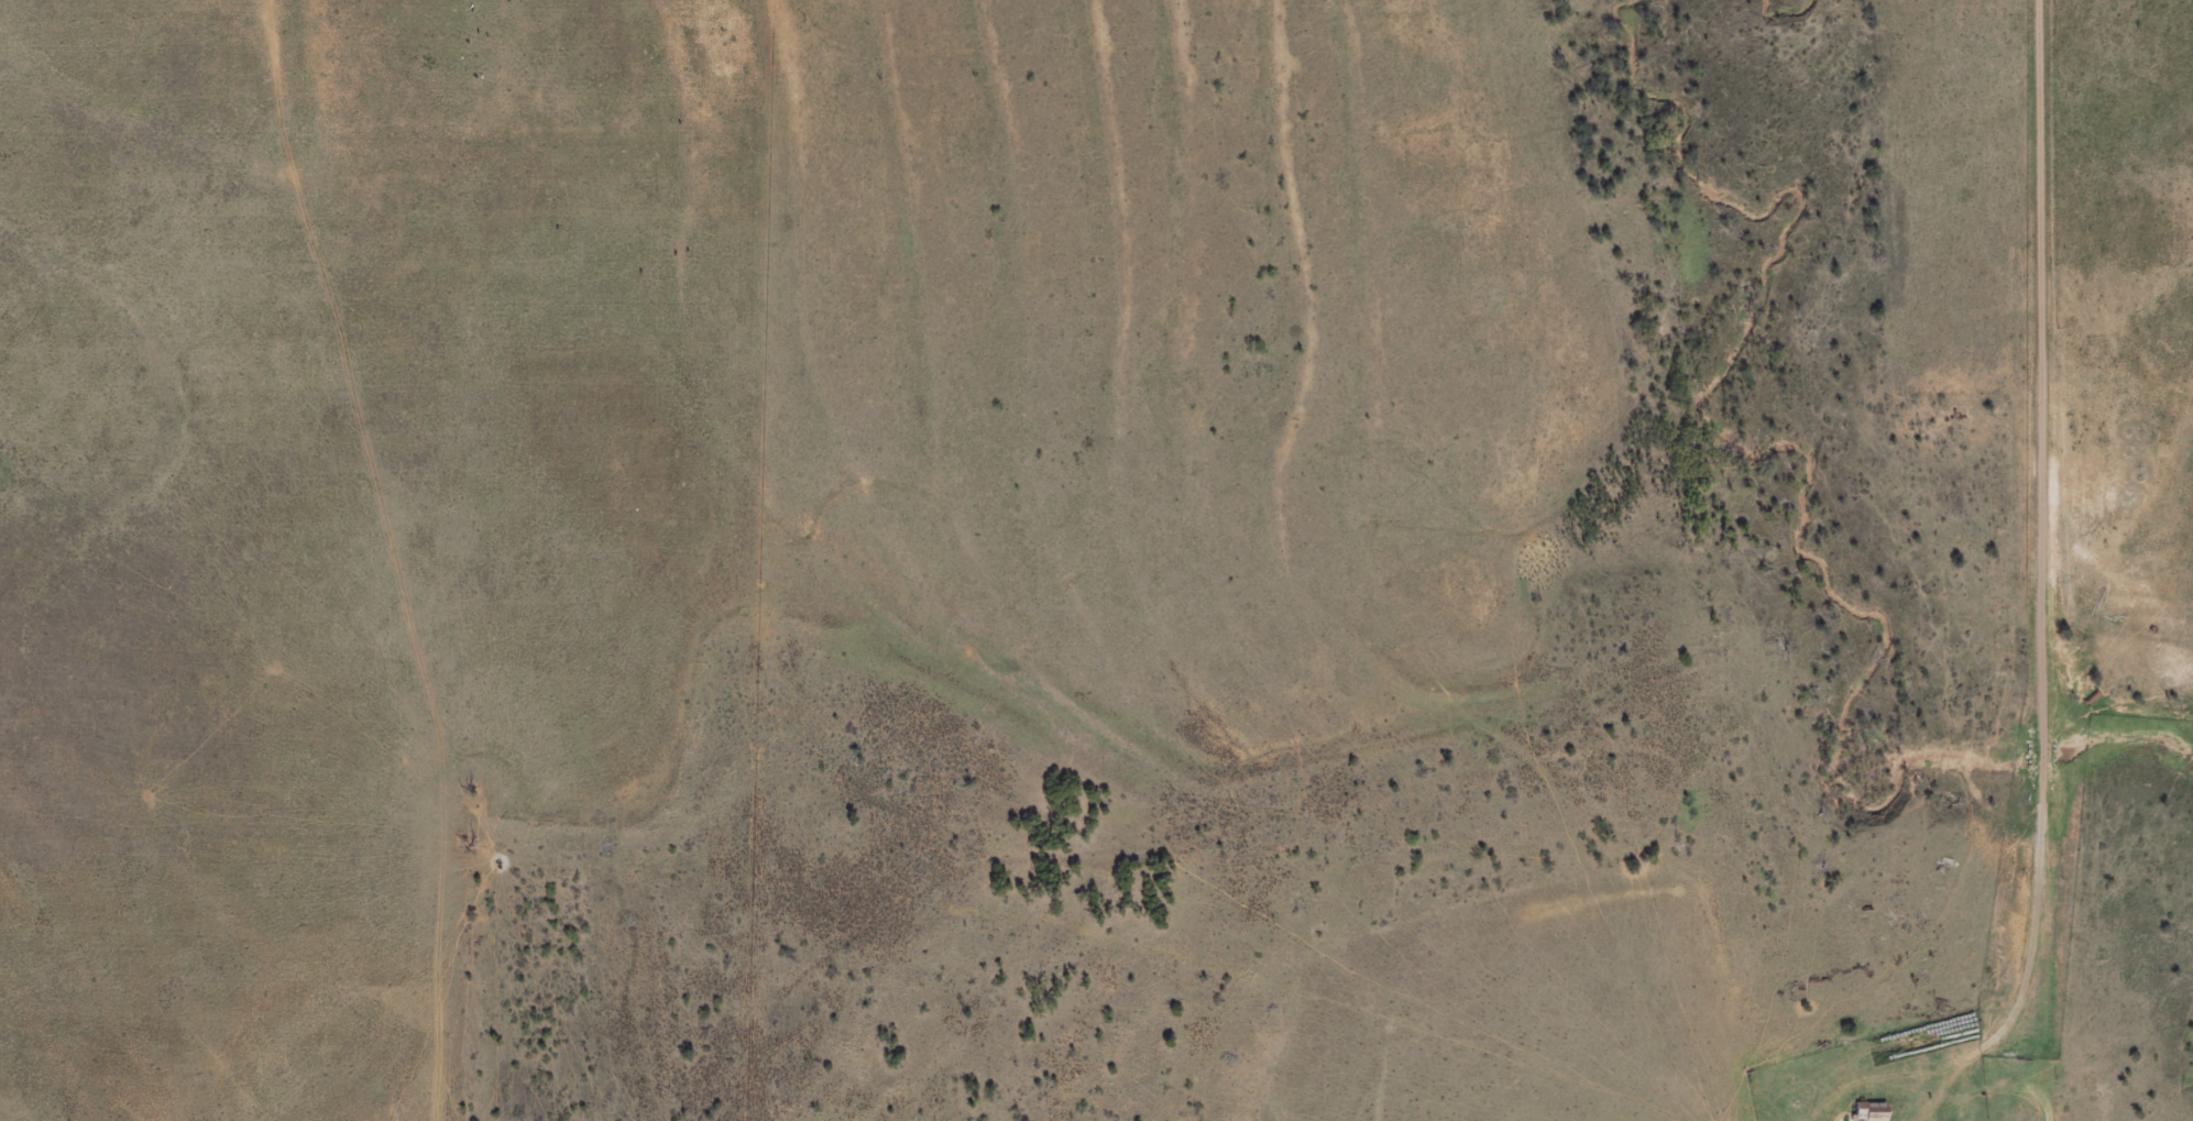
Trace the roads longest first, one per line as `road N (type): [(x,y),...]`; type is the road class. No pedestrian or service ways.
road 1 (track): [(2041,0),(2040,932),(2048,1120)]
road 2 (track): [(1943,1120),(2013,1024),(2040,932)]

